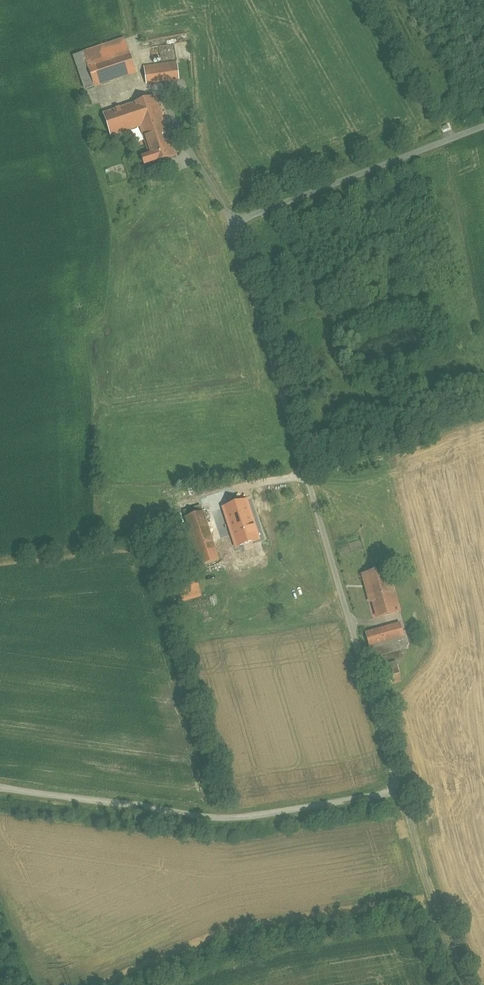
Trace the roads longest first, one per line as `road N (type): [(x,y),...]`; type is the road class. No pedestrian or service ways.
road 1 (unclassified): [(400,778),(237,224)]
road 2 (track): [(0,789),(249,817),(370,801),(392,793),(400,778)]
road 3 (unclassified): [(237,224),(483,126)]
road 4 (track): [(237,224),(483,128)]

